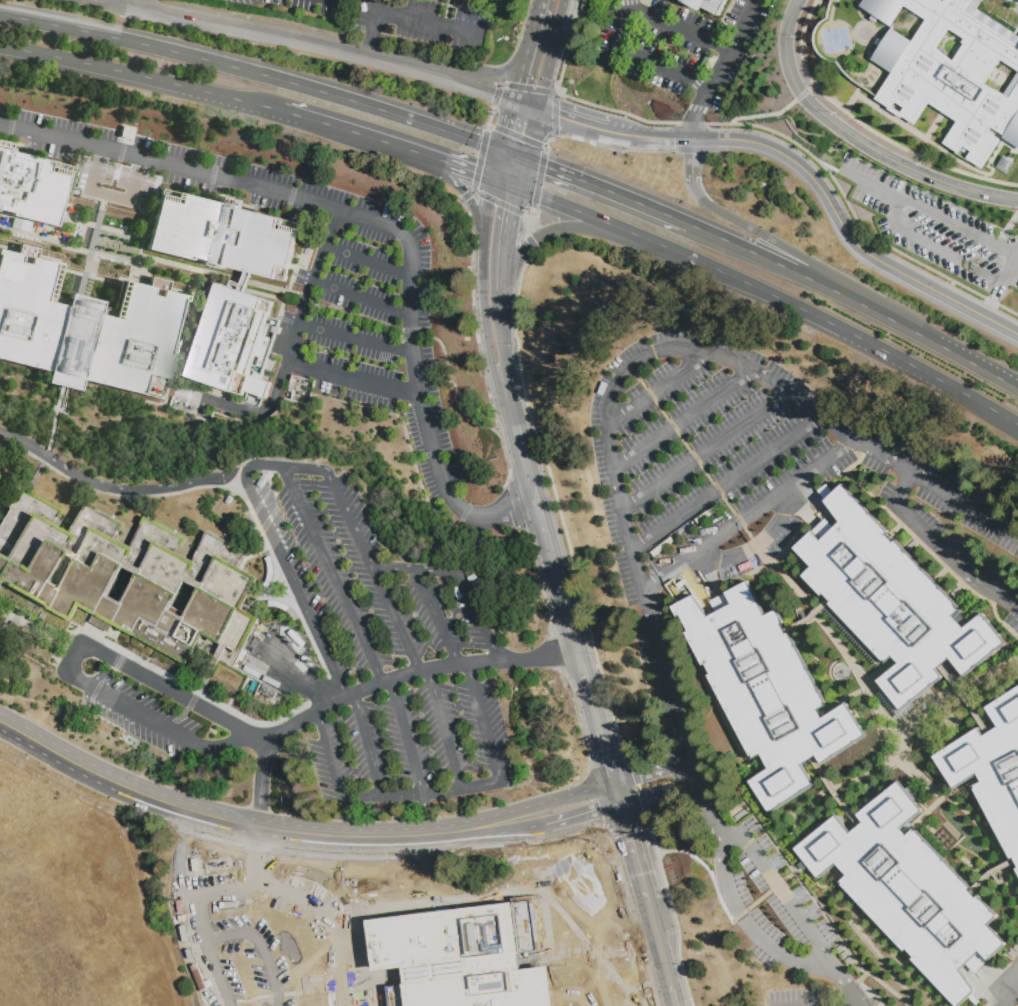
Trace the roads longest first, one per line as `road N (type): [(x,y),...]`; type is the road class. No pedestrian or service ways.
road 1 (trunk): [(501,150),(267,77),(0,16)]
road 2 (tertiary): [(0,722),(95,775),(194,813),(314,836),(430,836)]
road 3 (trunk): [(634,236),(871,343),(1017,429)]
road 4 (tertiary): [(695,139),(750,142),(797,161),(816,177),(858,246),(1017,335)]
road 5 (trunk): [(980,367),(813,262),(712,210),(692,181)]
road 6 (residential): [(1017,201),(941,183),(822,115),(791,77),(785,46),(798,0)]
road 7 (trunk): [(0,47),(300,117)]
road 8 (tertiary): [(368,58),(136,7)]
road 9 (trunk): [(980,367),(796,272)]
road 10 (residential): [(615,782),(430,836)]
road 11 (trunk): [(691,228),(525,159)]
road 12 (tertiary): [(484,236),(484,316),(497,367)]
road 13 (trunk): [(518,189),(634,236)]

